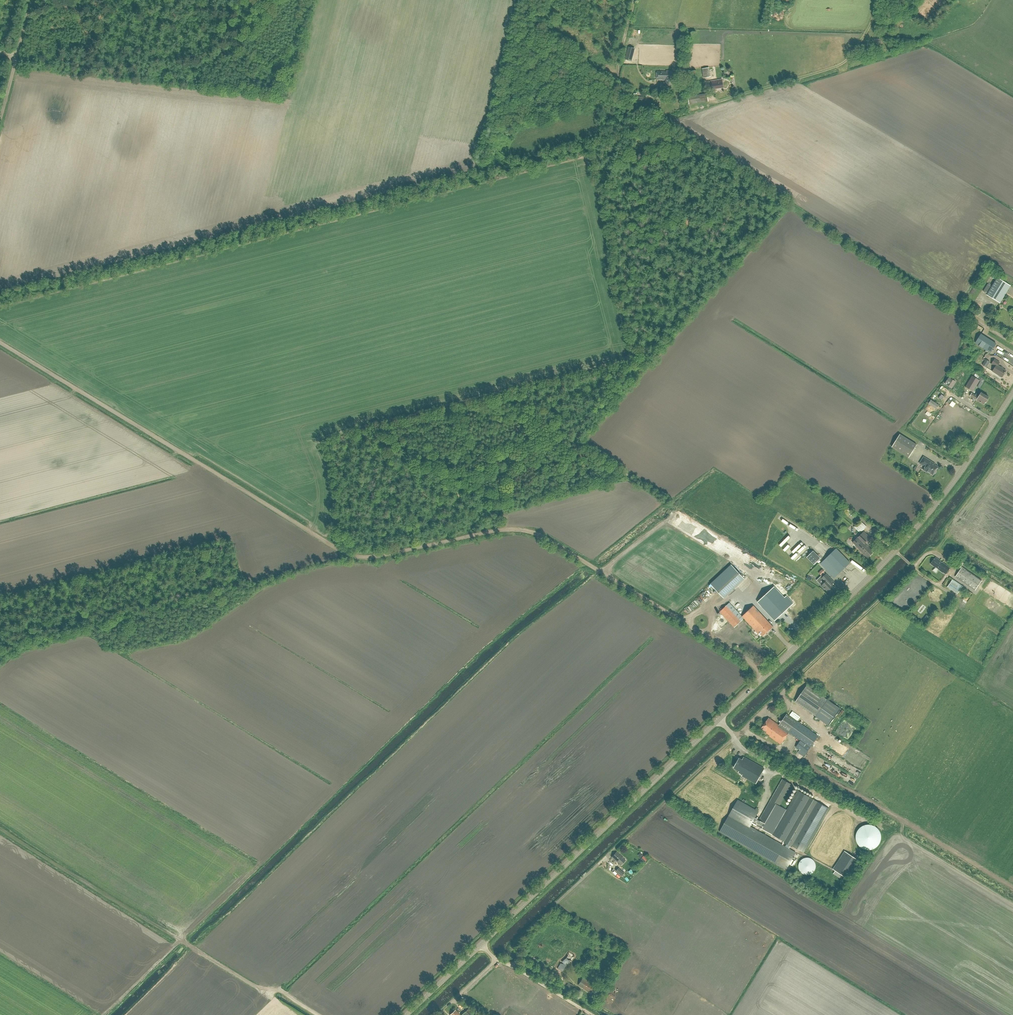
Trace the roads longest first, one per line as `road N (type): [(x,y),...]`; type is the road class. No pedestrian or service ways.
road 1 (tertiary): [(407,1014),(890,558),(1012,392)]
road 2 (track): [(0,342),(349,555),(526,530),(767,674)]
road 3 (track): [(318,1014),(281,992),(266,995),(0,830)]
road 4 (track): [(742,730),(1012,886)]
road 5 (track): [(735,737),(926,554),(952,564)]
road 6 (track): [(1012,343),(785,202)]
road 7 (track): [(708,104),(842,64),(877,0)]
road 8 (track): [(514,528),(365,429)]
road 9 (track): [(897,834),(1012,905)]
road 10 (track): [(481,945),(591,1014)]

